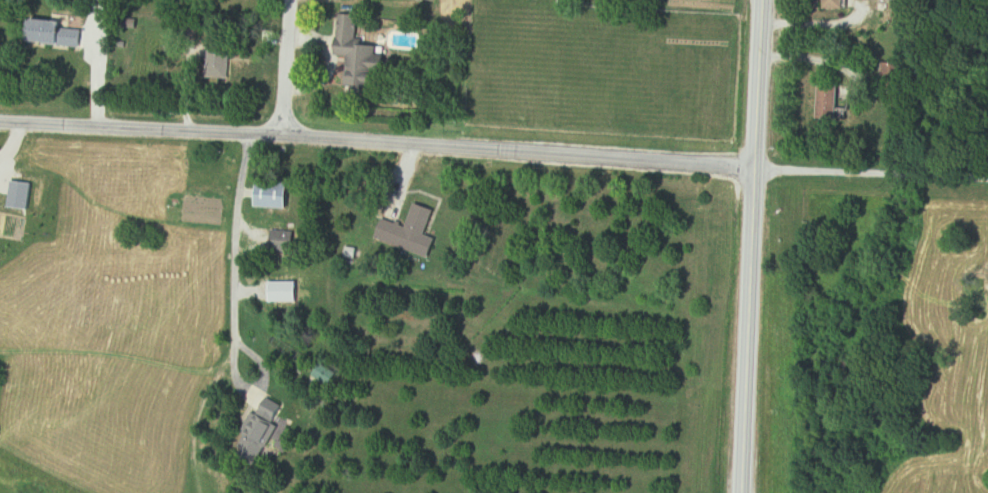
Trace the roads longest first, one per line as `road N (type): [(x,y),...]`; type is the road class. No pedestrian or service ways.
road 1 (residential): [(751,172),(0,120)]
road 2 (secondary): [(729,471),(761,0)]
road 3 (residential): [(283,138),(289,0)]

